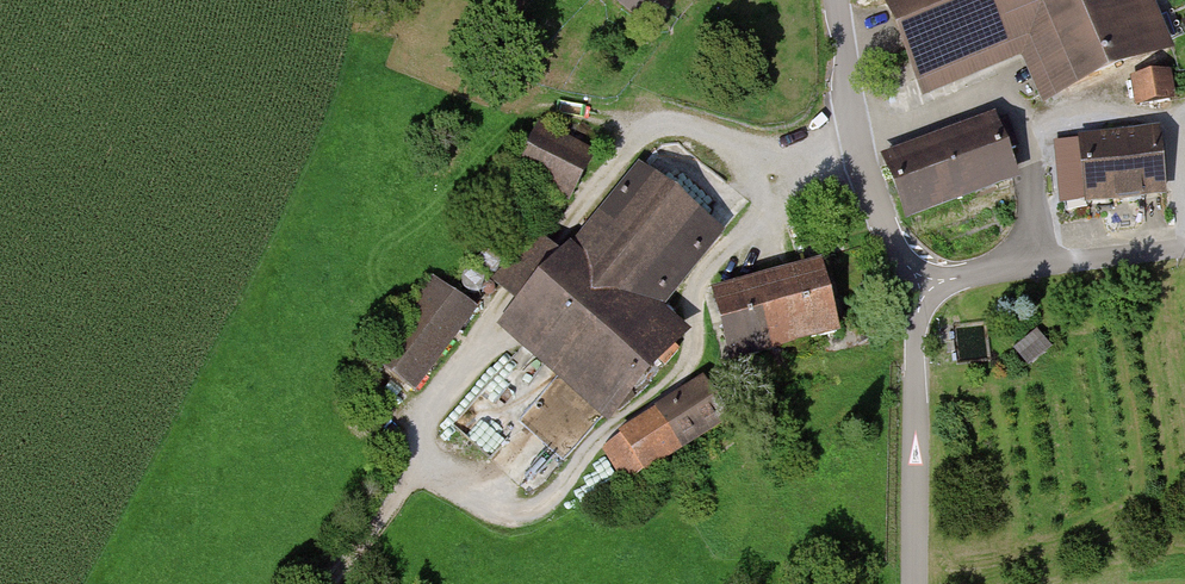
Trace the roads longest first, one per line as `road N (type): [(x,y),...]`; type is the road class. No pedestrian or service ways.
road 1 (unclassified): [(916,583),(914,356),(927,283),(905,264),(873,199),(837,0)]
road 2 (track): [(333,583),(416,482)]

